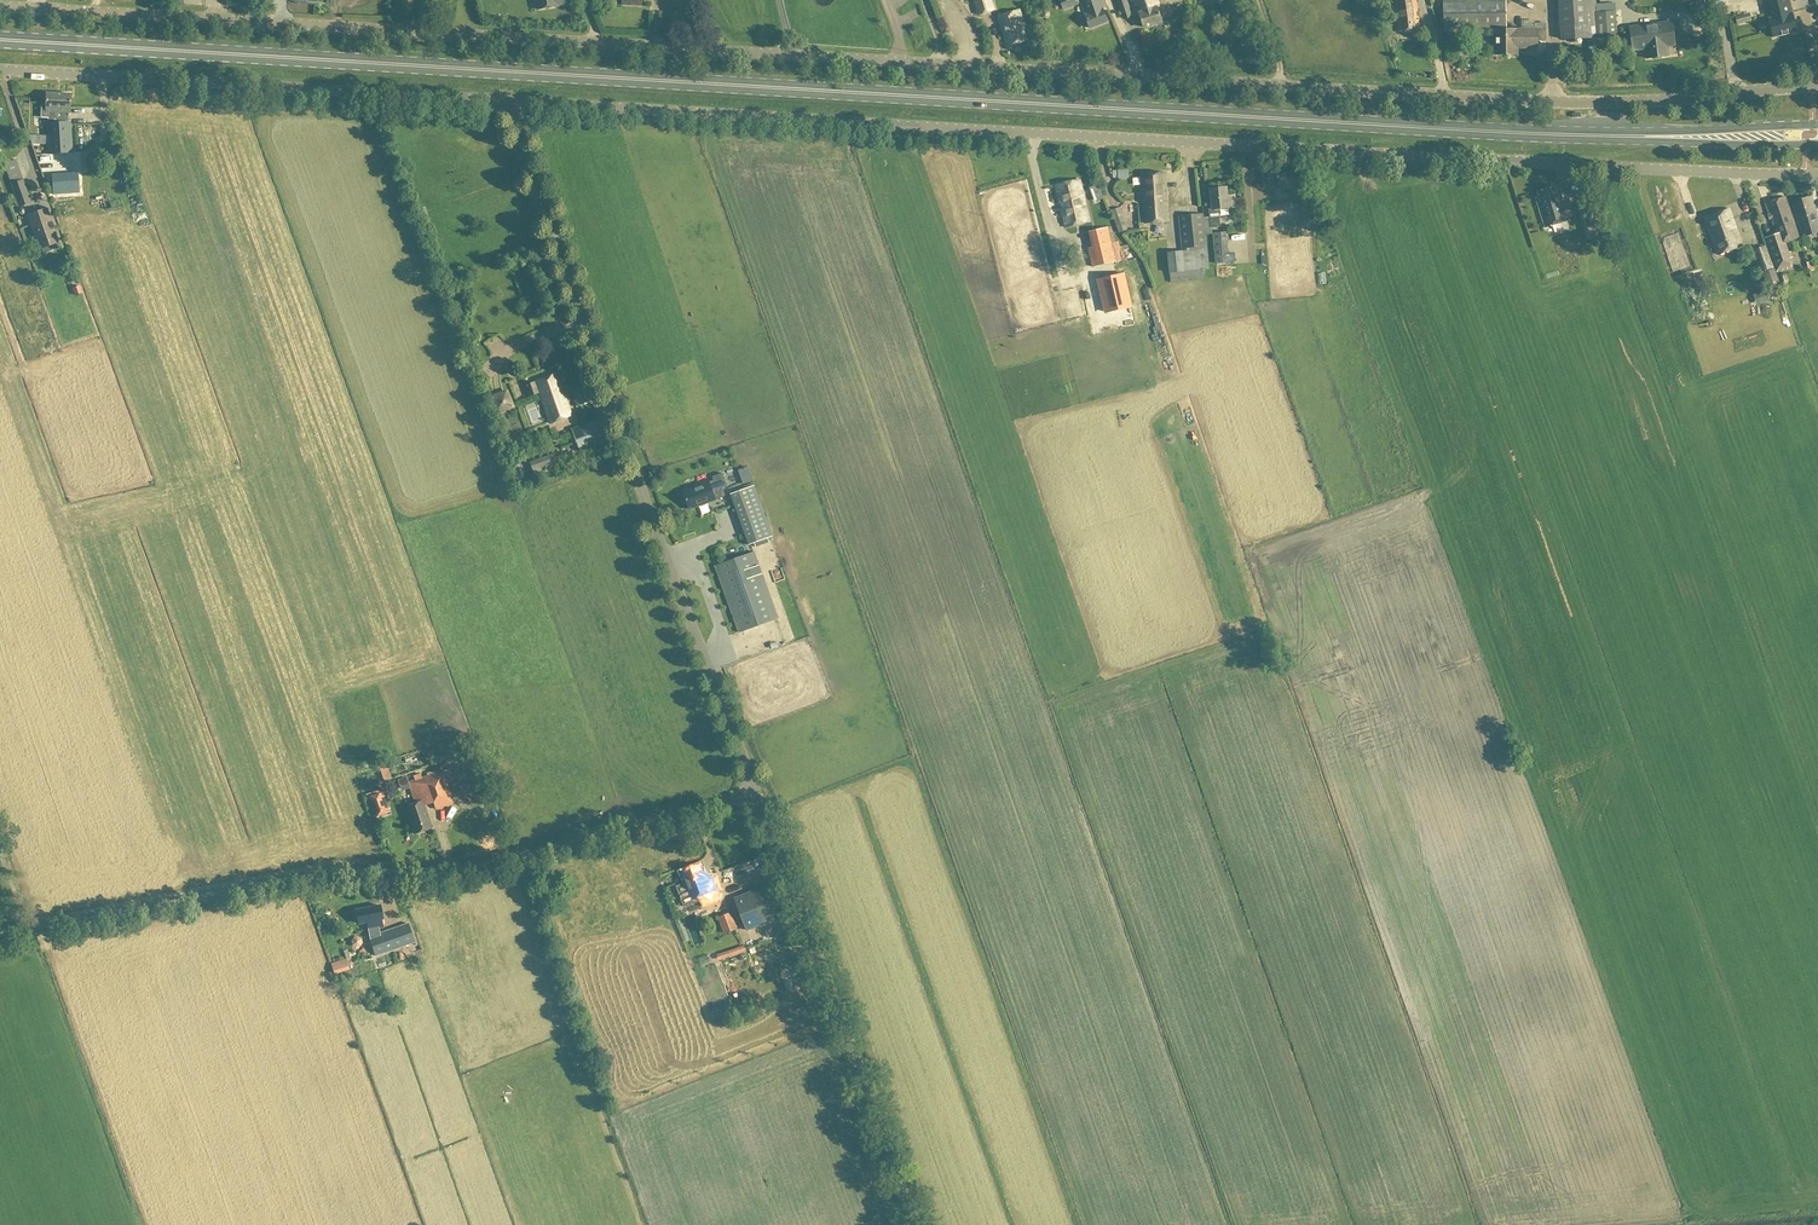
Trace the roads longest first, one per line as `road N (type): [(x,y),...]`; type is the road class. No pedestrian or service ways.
road 1 (unclassified): [(1811,88),(1551,103),(0,6)]
road 2 (primary): [(1642,137),(0,40)]
road 3 (unclassified): [(1805,177),(505,103)]
road 4 (unclassified): [(0,937),(342,873),(455,876),(757,799)]
road 5 (unclassified): [(757,799),(505,103)]
road 6 (unclassified): [(505,103),(0,71)]
road 7 (unclassified): [(912,1224),(757,799)]
road 8 (primary): [(1817,123),(1642,137)]
road 9 (primary): [(1642,137),(1817,144)]

